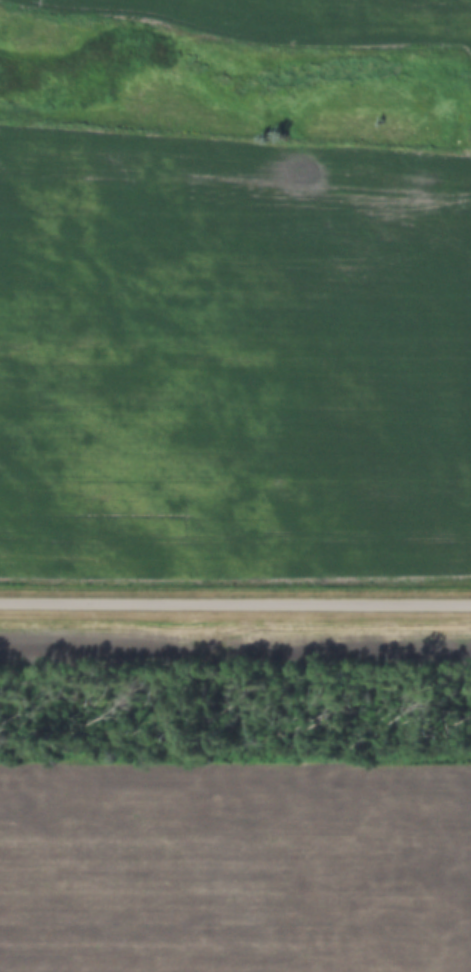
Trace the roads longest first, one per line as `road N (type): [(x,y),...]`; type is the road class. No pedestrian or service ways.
road 1 (residential): [(470,602),(0,601)]

